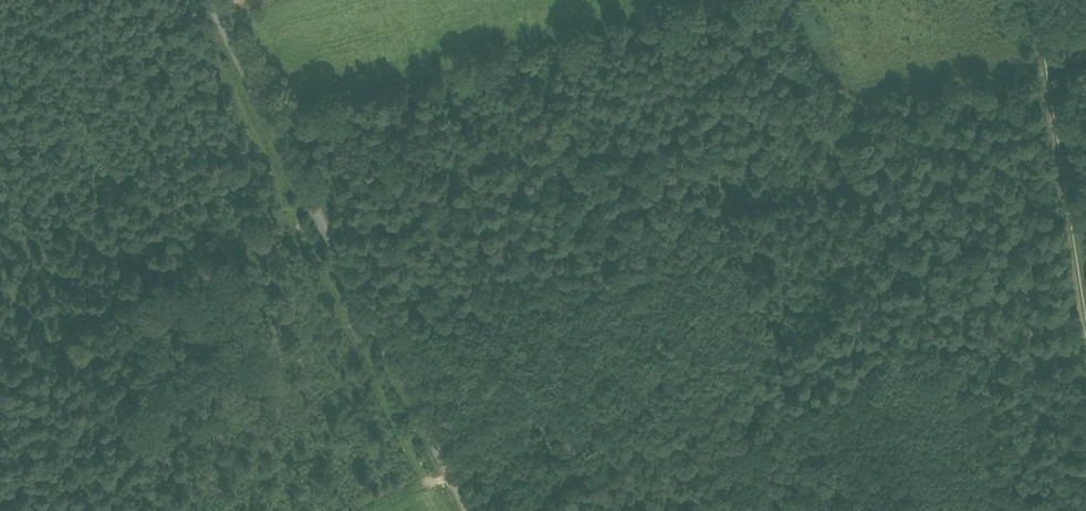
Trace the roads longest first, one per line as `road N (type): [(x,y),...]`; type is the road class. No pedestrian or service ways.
road 1 (unclassified): [(212,0),(469,510)]
road 2 (track): [(311,194),(176,249),(0,366)]
road 3 (track): [(1028,0),(1085,350)]

